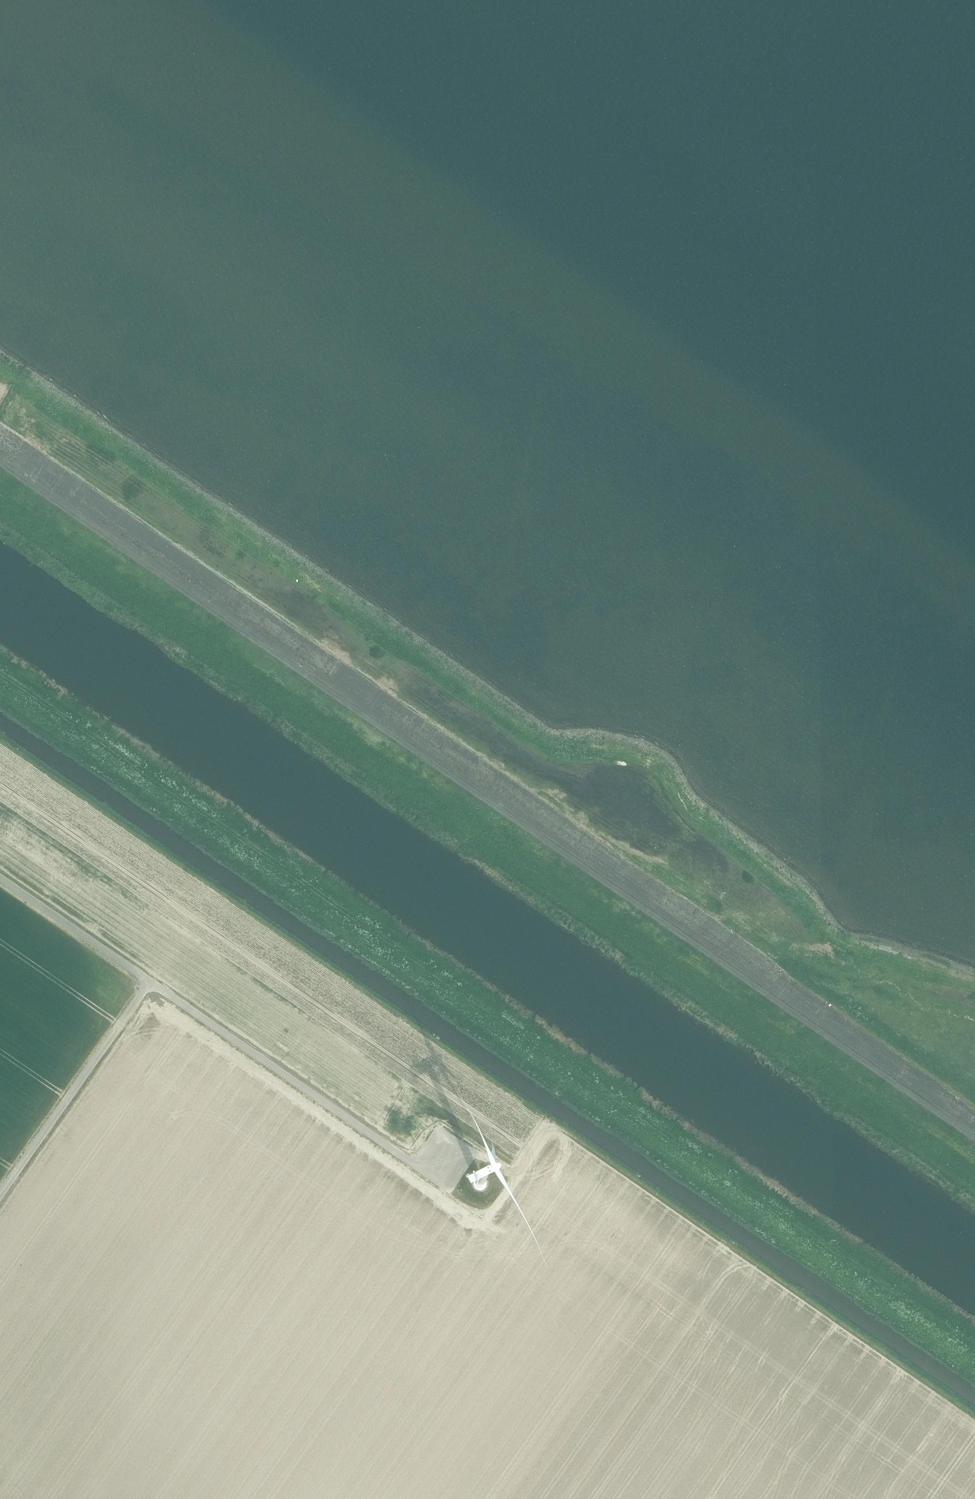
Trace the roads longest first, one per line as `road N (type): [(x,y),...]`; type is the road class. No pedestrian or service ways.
road 1 (track): [(0,672),(974,1350)]

